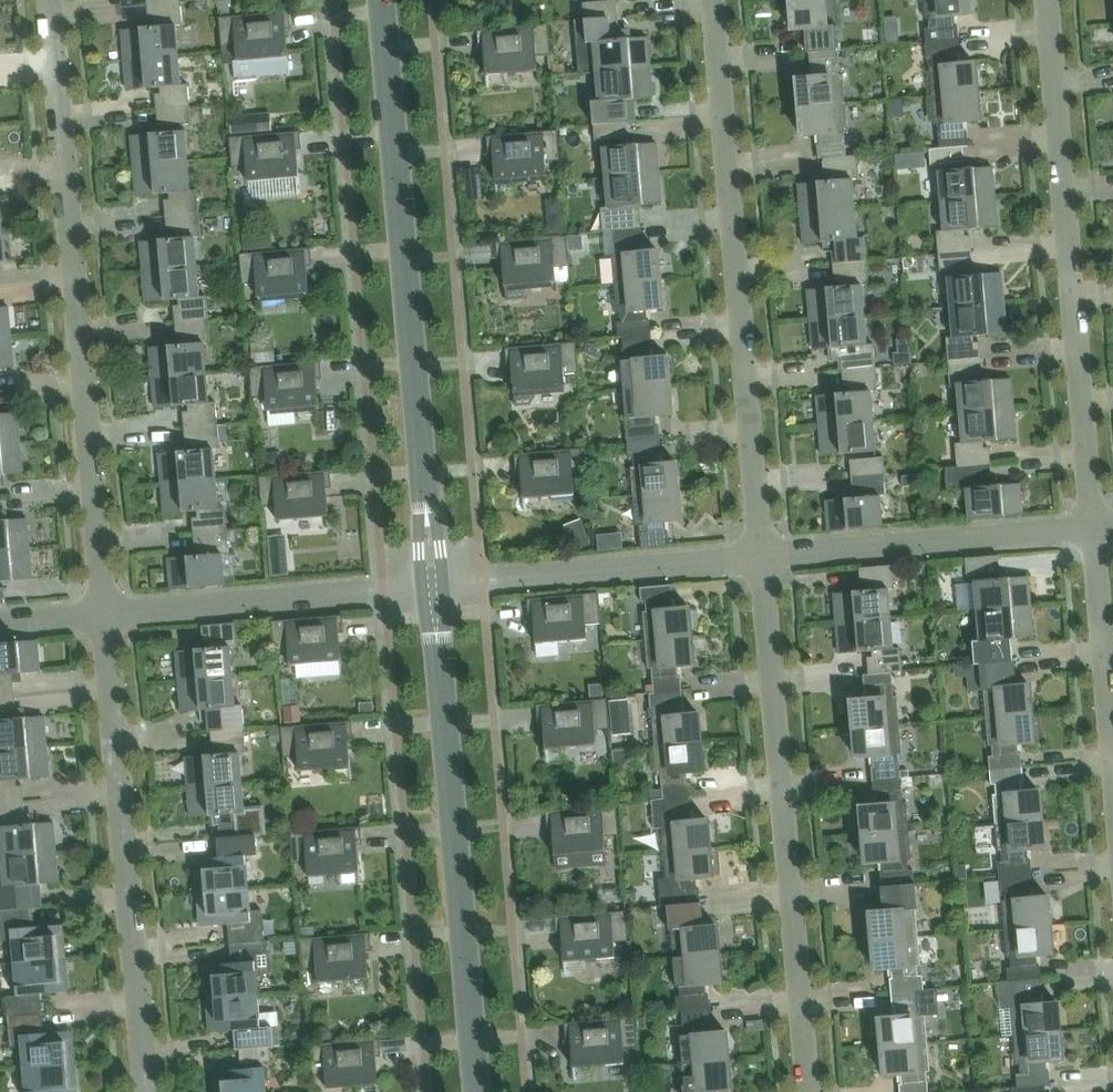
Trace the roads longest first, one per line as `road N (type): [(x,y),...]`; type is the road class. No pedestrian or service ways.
road 1 (residential): [(105,615),(49,0)]
road 2 (tertiary): [(435,586),(381,0)]
road 3 (residential): [(758,558),(712,0)]
road 4 (residential): [(808,1091),(758,558)]
road 5 (residential): [(1098,528),(1051,0)]
road 6 (tertiary): [(478,1091),(435,586)]
road 7 (residential): [(143,1091),(105,615)]
road 8 (residential): [(758,558),(1098,528)]
road 9 (residential): [(105,615),(435,586)]
road 10 (residential): [(435,586),(758,558)]
road 11 (residential): [(1112,723),(1098,528)]

